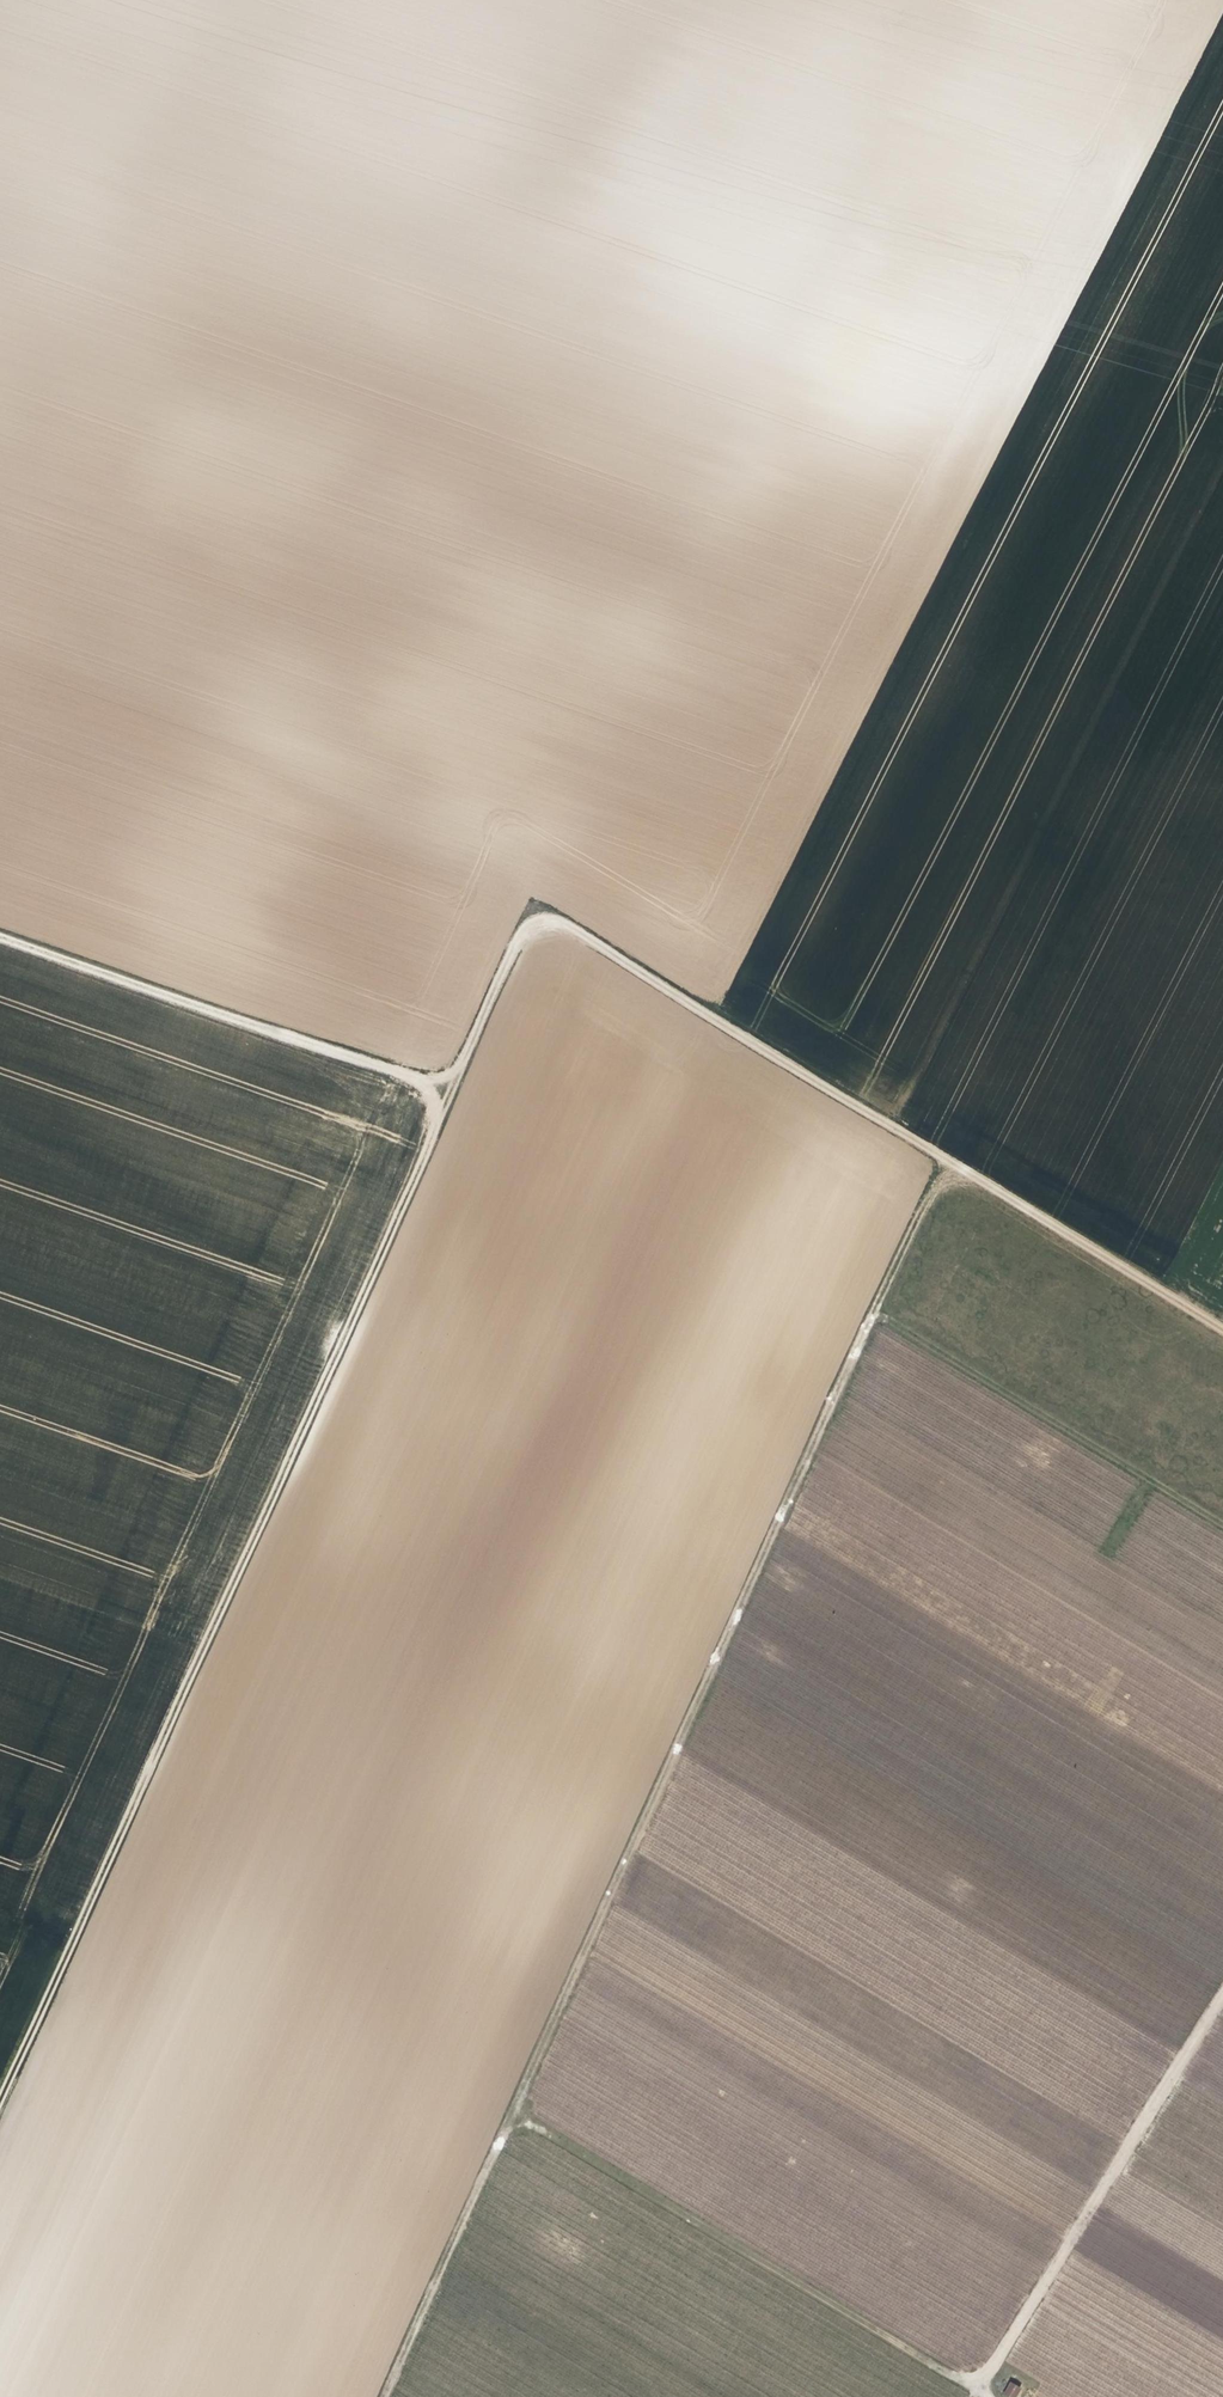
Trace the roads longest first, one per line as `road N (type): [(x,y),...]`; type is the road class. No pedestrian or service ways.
road 1 (track): [(381,2396),(944,1157)]
road 2 (track): [(0,2087),(432,1131),(444,1076)]
road 3 (track): [(508,2113),(975,2390),(1222,1990)]
road 4 (track): [(1222,1328),(589,938),(534,912),(444,1076)]
road 5 (track): [(444,1076),(413,1080),(0,939)]
road 6 (track): [(1222,1519),(875,1307)]

